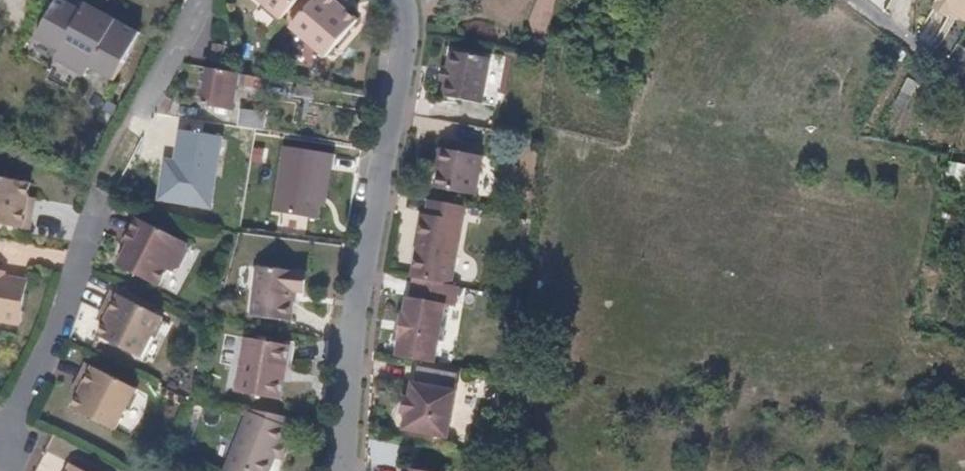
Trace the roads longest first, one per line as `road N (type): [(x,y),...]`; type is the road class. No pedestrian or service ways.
road 1 (residential): [(399,0),(406,35),(353,323),(341,470)]
road 2 (residential): [(201,0),(109,168),(49,351),(5,431)]
road 3 (track): [(964,80),(858,0)]

